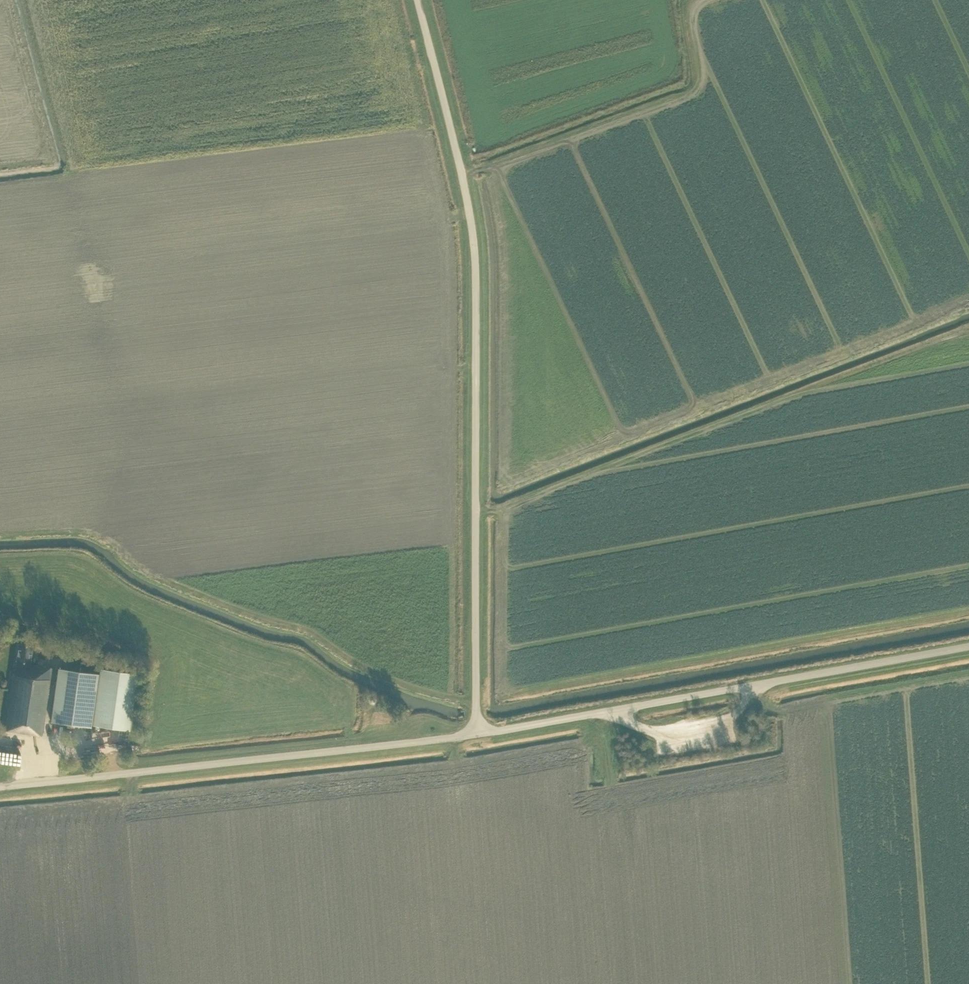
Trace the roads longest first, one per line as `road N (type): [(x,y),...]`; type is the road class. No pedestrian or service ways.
road 1 (unclassified): [(476,733),(475,251),(418,0)]
road 2 (unclassified): [(968,646),(476,733)]
road 3 (unclassified): [(0,787),(476,733)]

